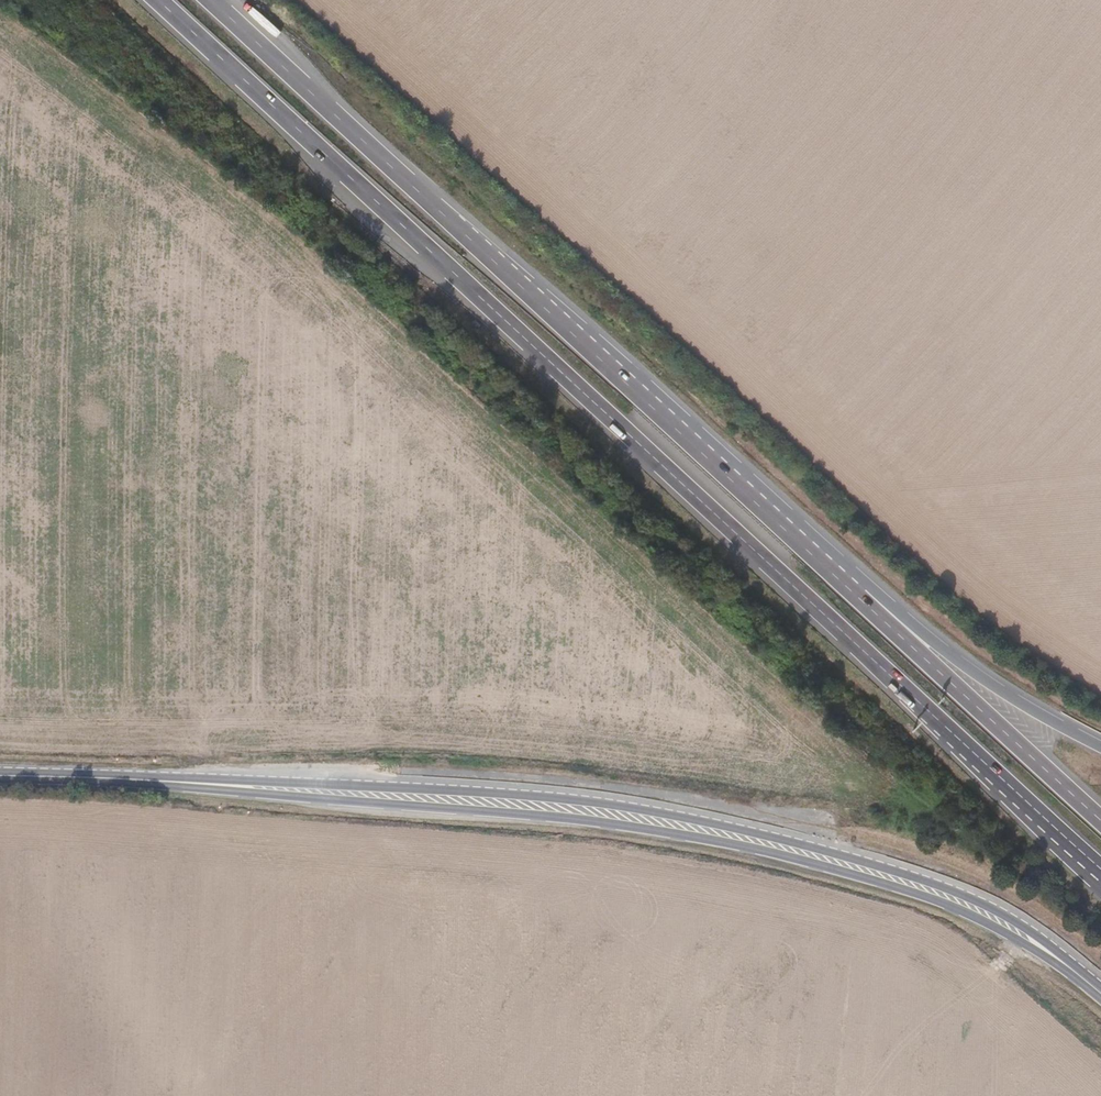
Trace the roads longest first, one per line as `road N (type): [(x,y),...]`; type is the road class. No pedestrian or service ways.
road 1 (trunk): [(152,0),(1060,834)]
road 2 (tertiary): [(1063,962),(1010,919),(940,887),(650,813),(507,795),(117,779)]
road 3 (tertiary): [(117,779),(567,819),(730,844),(963,909),(1063,962)]
road 4 (trunk): [(864,594),(211,0)]
road 5 (trunk): [(1100,818),(864,594)]
road 6 (trunk): [(1100,739),(1007,690),(864,594)]

